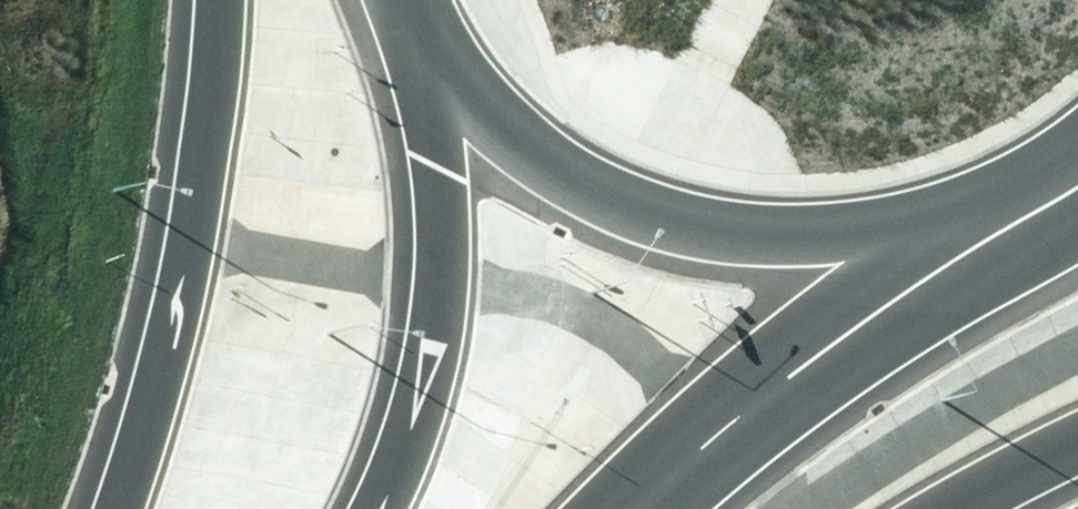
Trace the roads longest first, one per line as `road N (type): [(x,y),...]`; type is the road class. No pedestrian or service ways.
road 1 (trunk): [(1021,215),(935,245),(844,258),(752,252),(664,228),(582,187),(510,130),(451,61),(417,0)]
road 2 (motorway): [(119,508),(196,244),(220,0)]
road 3 (motorway): [(379,508),(423,381),(441,236),(410,0)]
road 4 (motorway): [(1021,215),(717,429),(634,508)]
road 5 (motorway): [(1077,442),(949,508)]

